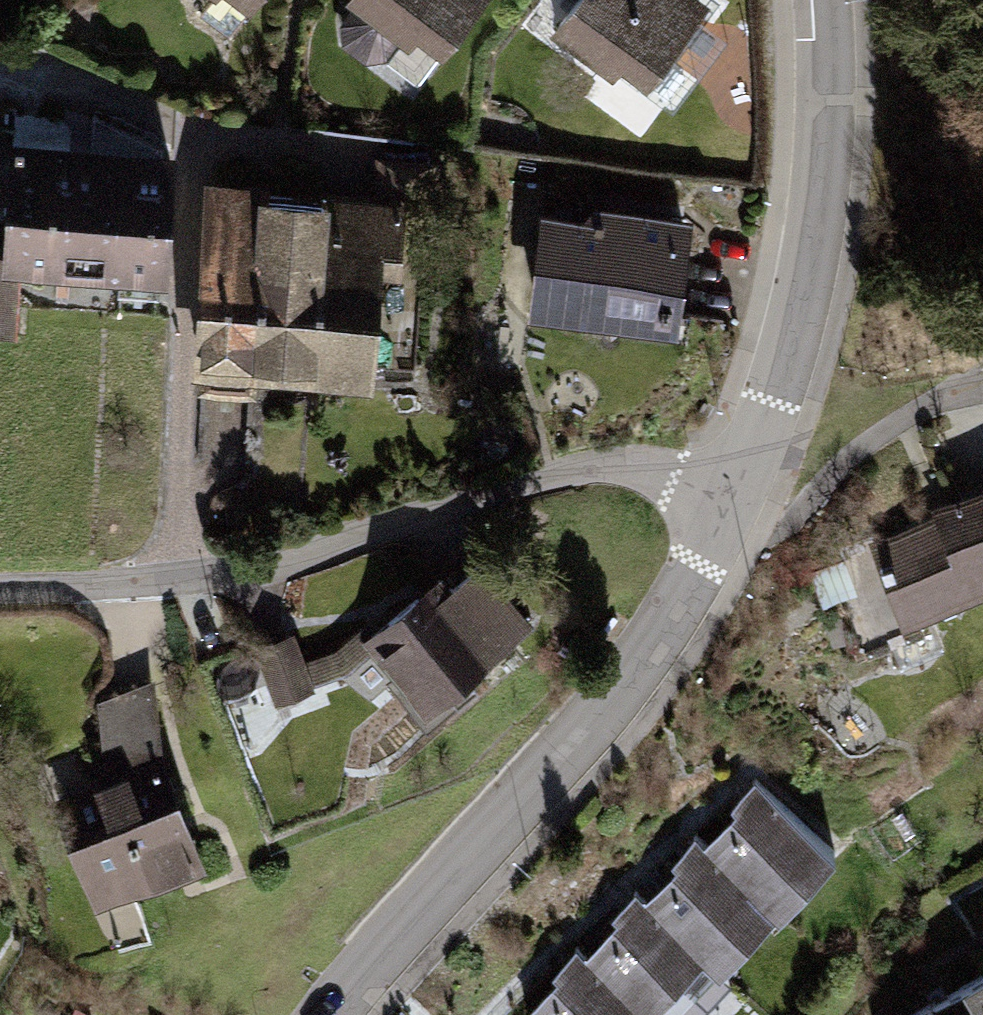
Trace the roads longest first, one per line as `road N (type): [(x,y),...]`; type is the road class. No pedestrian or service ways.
road 1 (residential): [(0,585),(263,568),(580,469),(646,468),(723,501)]
road 2 (residential): [(723,501),(648,664),(336,1014)]
road 3 (residential): [(817,0),(814,194),(801,288),(723,501)]
road 4 (residential): [(869,443),(919,411),(982,393)]

